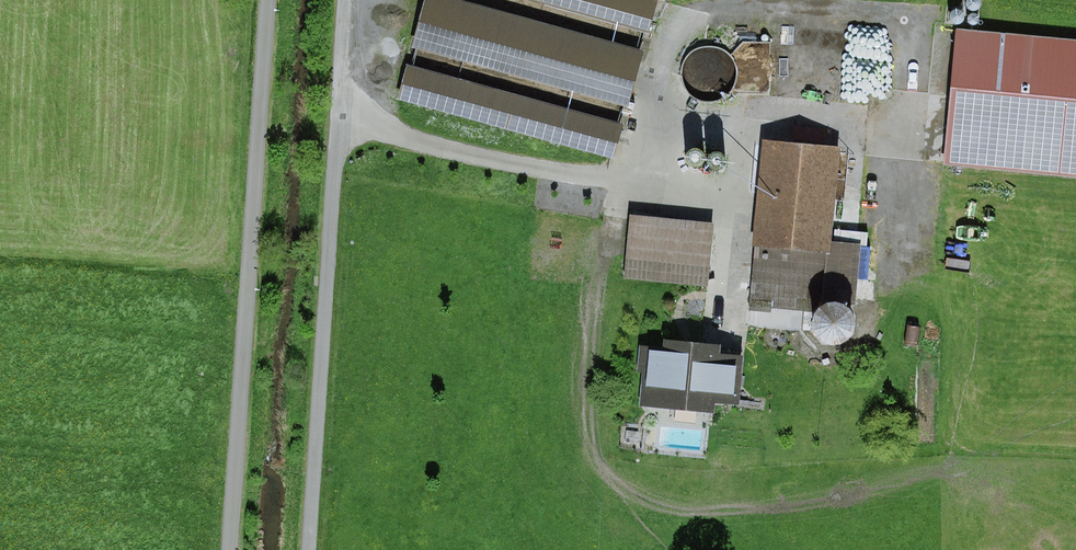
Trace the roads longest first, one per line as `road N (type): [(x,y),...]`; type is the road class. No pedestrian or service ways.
road 1 (unclassified): [(231,549),(271,0)]
road 2 (unclassified): [(308,549),(344,0)]

